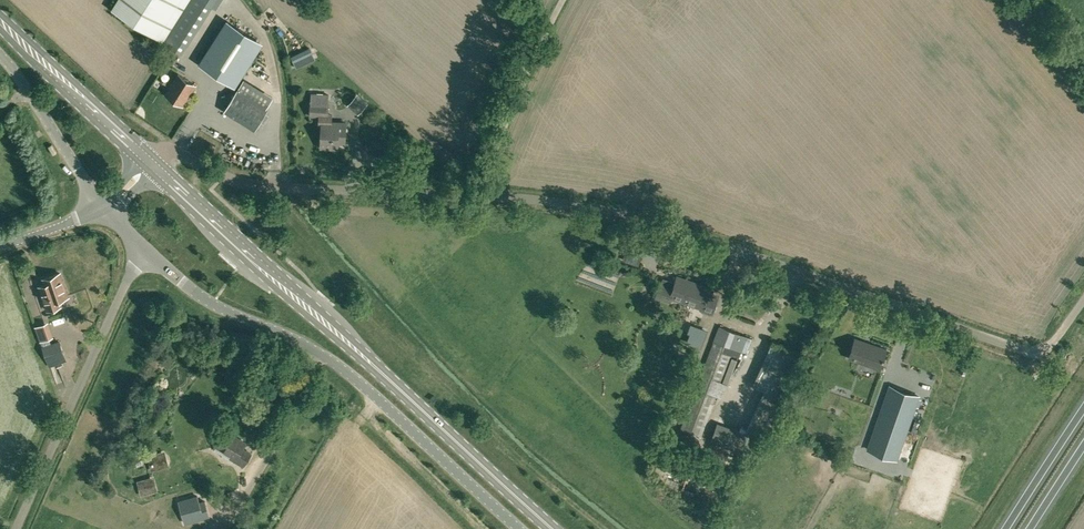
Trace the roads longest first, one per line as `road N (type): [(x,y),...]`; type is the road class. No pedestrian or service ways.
road 1 (unclassified): [(1083,299),(1038,351),(588,205),(268,187),(218,175),(173,151),(150,164)]
road 2 (primary): [(552,528),(150,164)]
road 3 (unclassified): [(521,528),(354,377),(299,341),(212,303),(148,253)]
road 4 (unclassified): [(16,528),(113,310),(148,253)]
road 5 (primary): [(150,164),(0,21)]
road 6 (unclassified): [(102,208),(0,55)]
road 7 (trunk): [(1083,411),(1006,528)]

